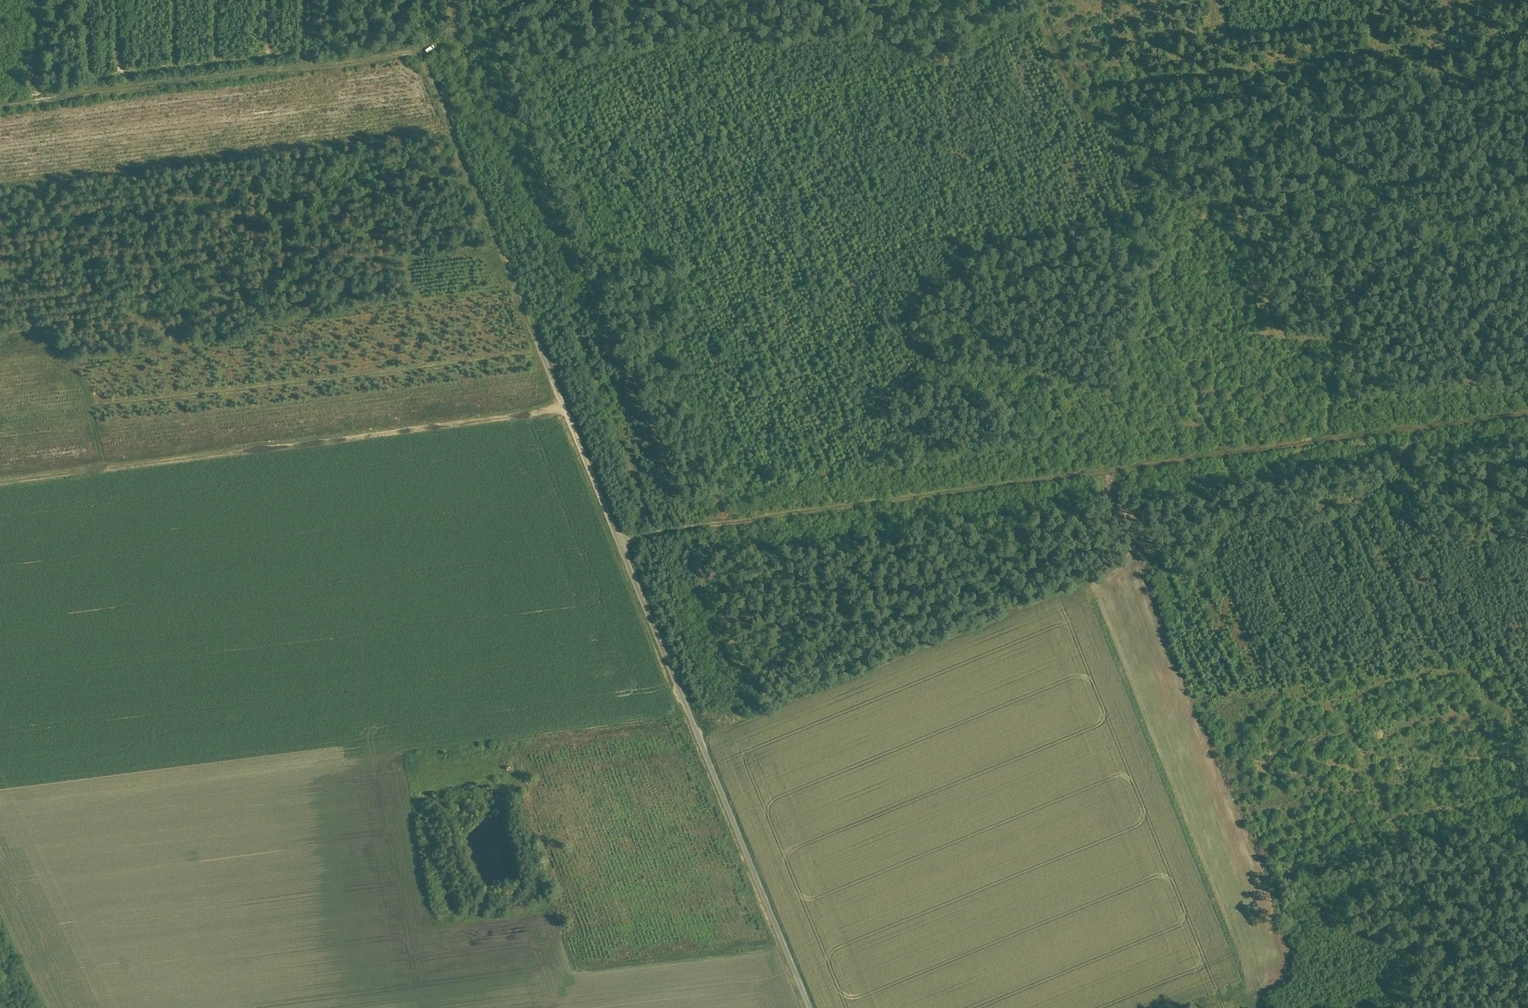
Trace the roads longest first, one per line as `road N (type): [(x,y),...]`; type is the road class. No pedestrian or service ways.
road 1 (track): [(0,105),(778,0)]
road 2 (track): [(811,1007),(565,408)]
road 3 (track): [(565,408),(0,483)]
road 4 (track): [(565,408),(422,54)]

